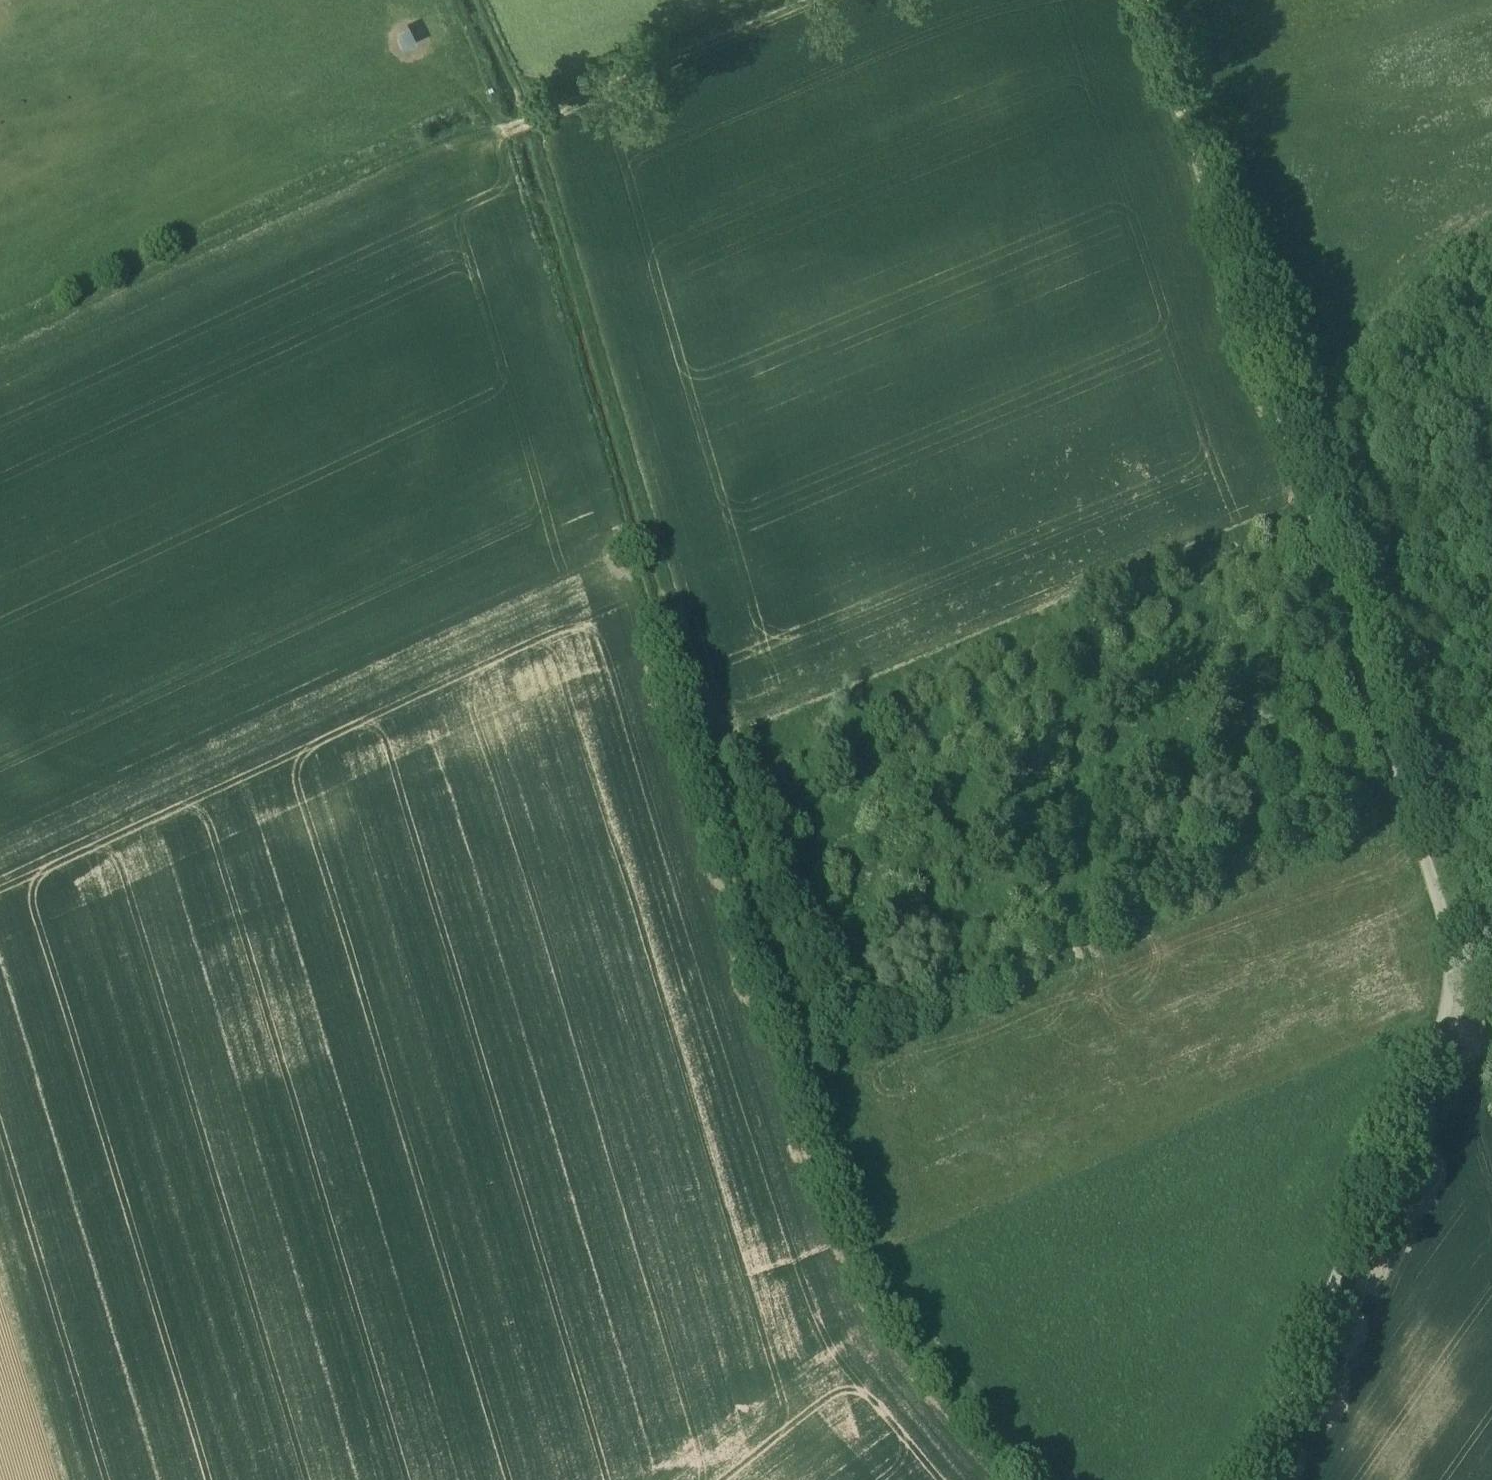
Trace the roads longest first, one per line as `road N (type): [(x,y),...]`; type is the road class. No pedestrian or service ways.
road 1 (unclassified): [(1230,1479),(1247,1457),(1429,1024),(1443,949),(1437,909),(1152,0)]
road 2 (track): [(508,120),(792,0)]

